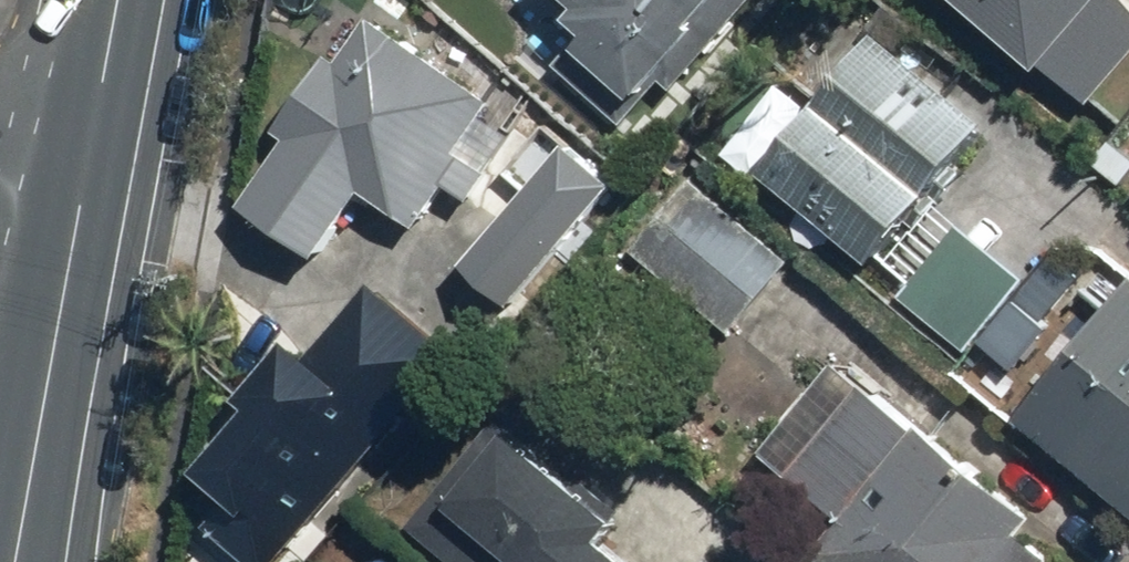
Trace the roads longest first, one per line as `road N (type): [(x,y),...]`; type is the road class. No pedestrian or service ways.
road 1 (secondary): [(17,561),(92,147)]
road 2 (secondary): [(92,147),(119,0)]

